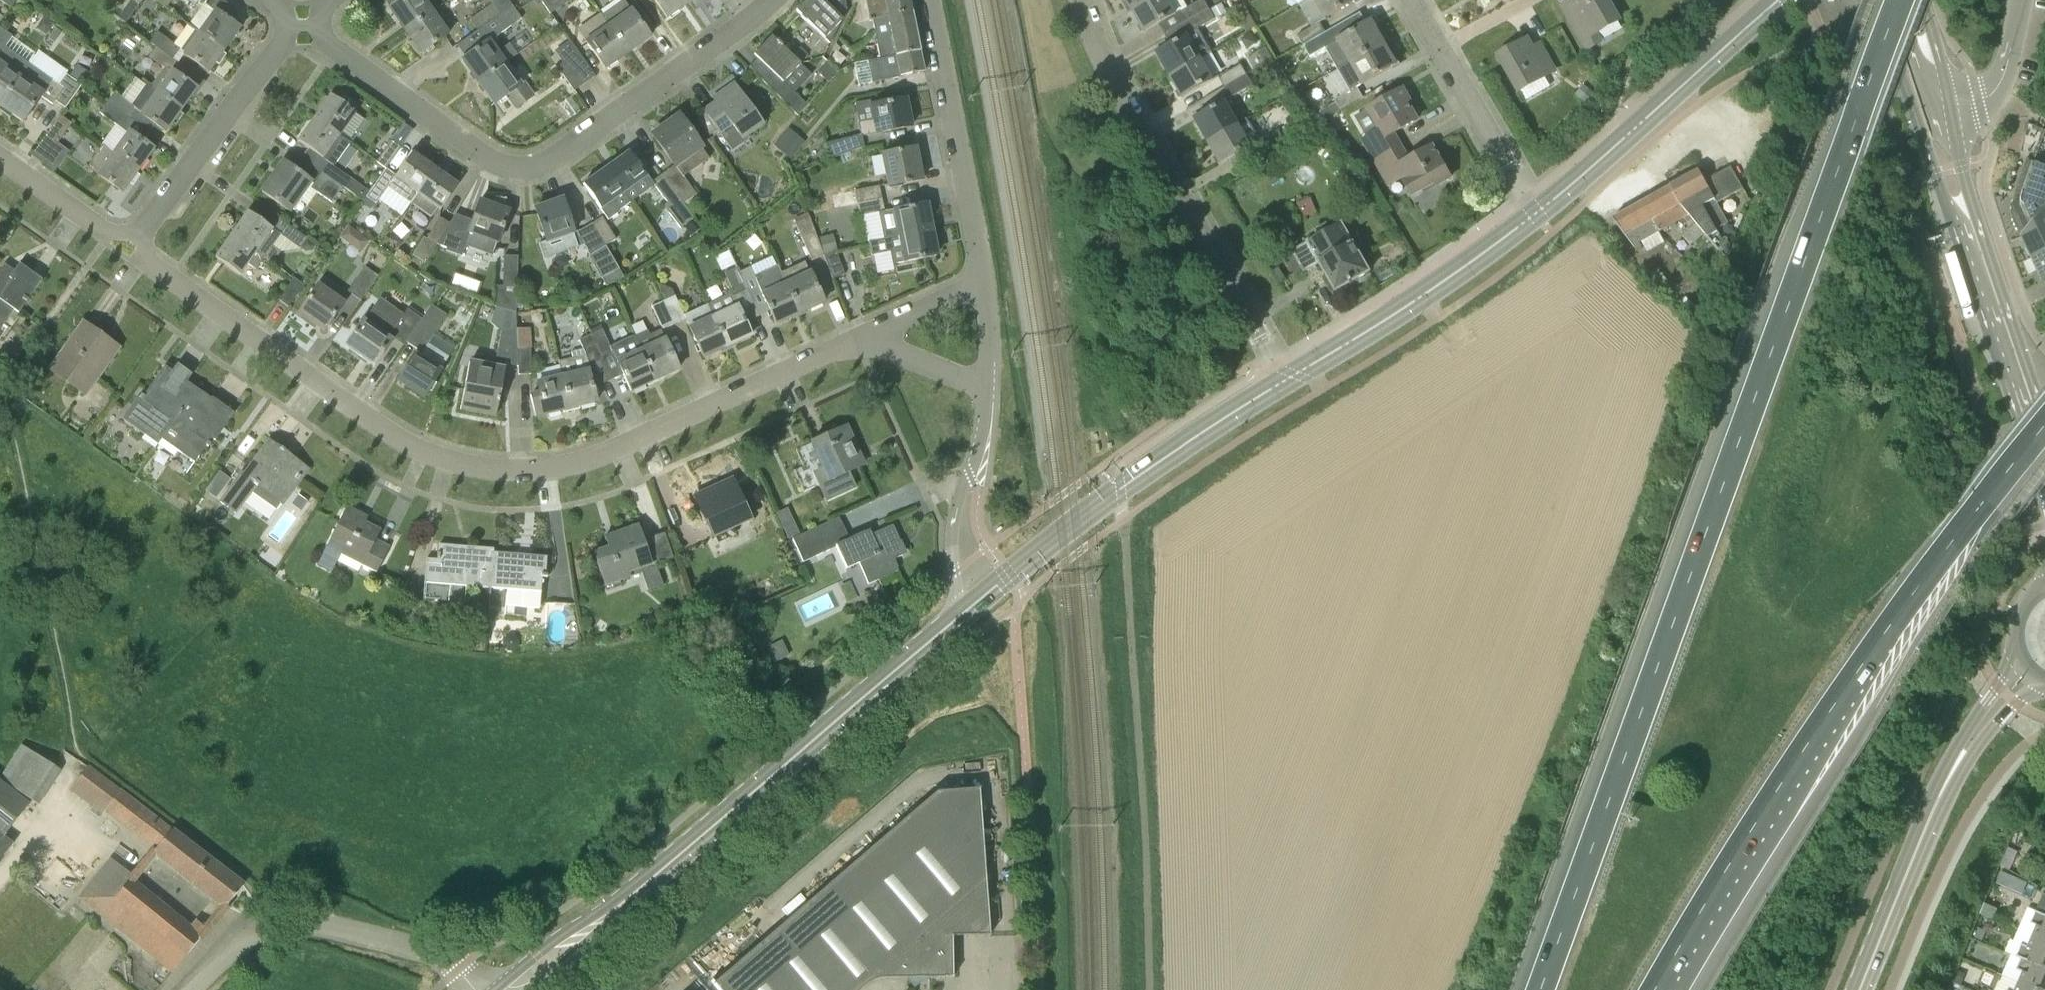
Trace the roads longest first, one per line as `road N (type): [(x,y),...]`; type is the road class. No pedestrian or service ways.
road 1 (motorway): [(1900,0),(1540,989)]
road 2 (residential): [(142,231),(150,261),(414,442),(466,461),(530,468),(590,456),(875,329)]
road 3 (motorway): [(1655,989),(1877,643),(2044,427)]
road 4 (tertiary): [(522,989),(957,618)]
road 5 (residential): [(320,25),(336,48),(479,152),(529,167),(553,162),(775,0)]
road 6 (residential): [(1290,376),(1109,69),(1080,0)]
road 7 (tertiary): [(957,618),(1121,488),(1290,376)]
road 8 (track): [(1150,989),(1129,621)]
road 9 (tertiary): [(1538,212),(1778,0)]
road 10 (unclassified): [(204,989),(259,940),(309,925),(441,957),(481,989)]
road 11 (tertiary): [(1290,376),(1538,212)]
road 12 (residential): [(983,284),(929,0)]
road 13 (secondary): [(1871,0),(1945,196),(1980,263)]
road 14 (residential): [(142,231),(285,42),(288,25)]
road 15 (residential): [(1538,212),(1415,0)]
road 16 (secondary): [(1861,989),(1956,767)]
road 17 (residential): [(986,388),(952,541),(957,618)]
road 18 (secondary): [(1980,263),(2044,450)]
road 19 (residential): [(0,155),(104,231),(142,231)]
road 20 (secondary): [(1980,263),(1953,106)]
road 21 (tertiary): [(1953,106),(1997,88),(2022,0)]
road 22 (residential): [(986,388),(884,346),(875,329)]
road 23 (secondary): [(2018,661),(1961,740),(1956,767)]
road 24 (secondary): [(1956,767),(2043,684)]

